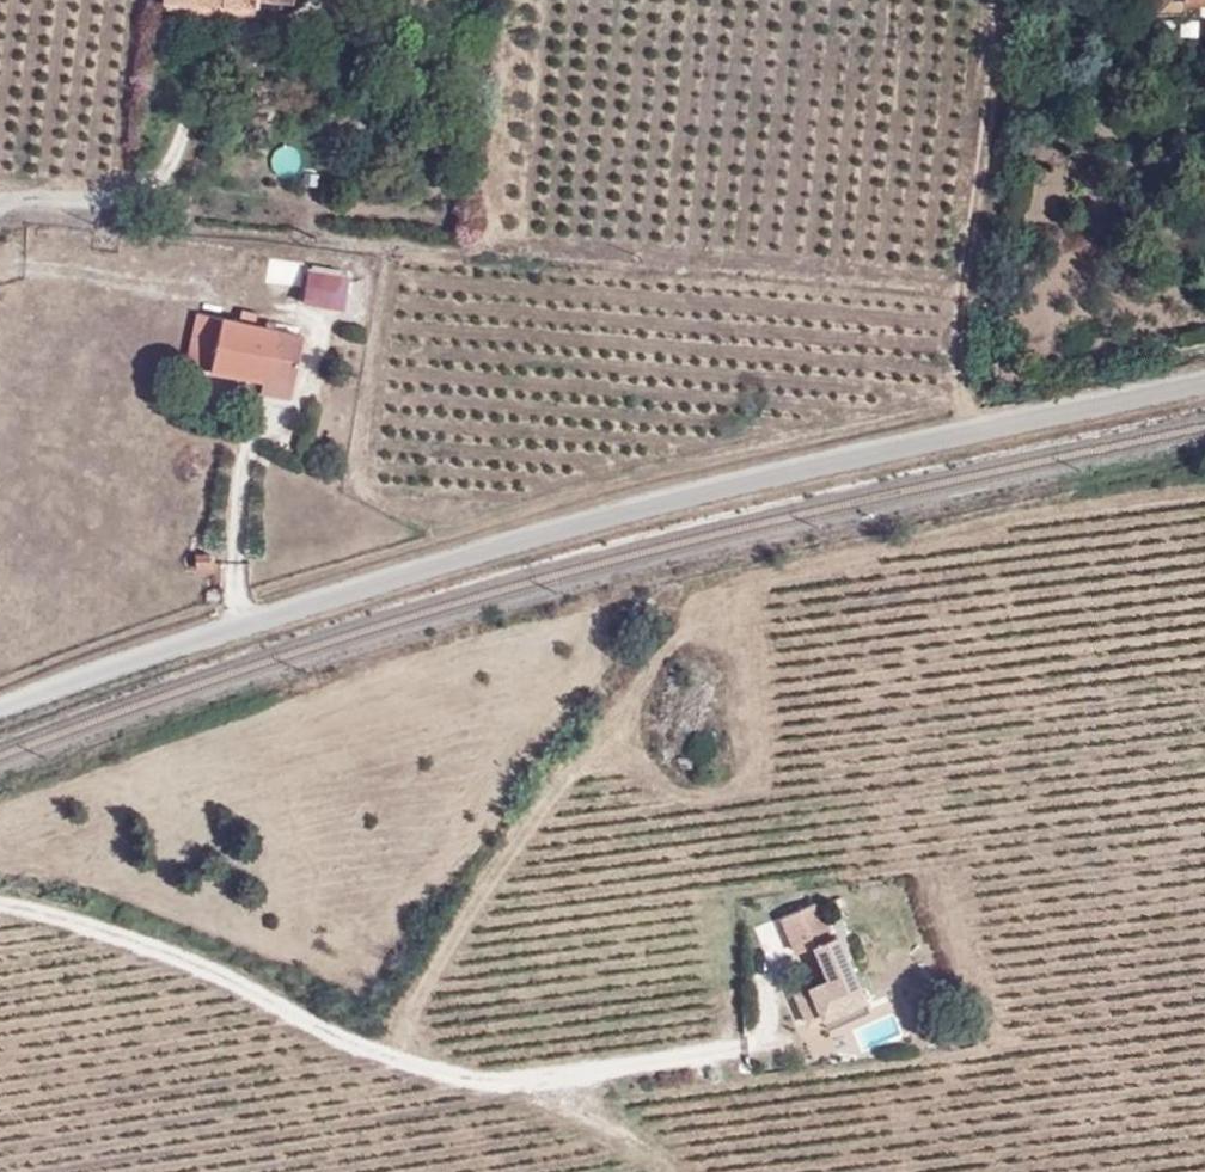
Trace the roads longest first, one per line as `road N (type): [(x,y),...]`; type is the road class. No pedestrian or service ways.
road 1 (unclassified): [(1204,373),(724,481),(263,619),(0,709)]

